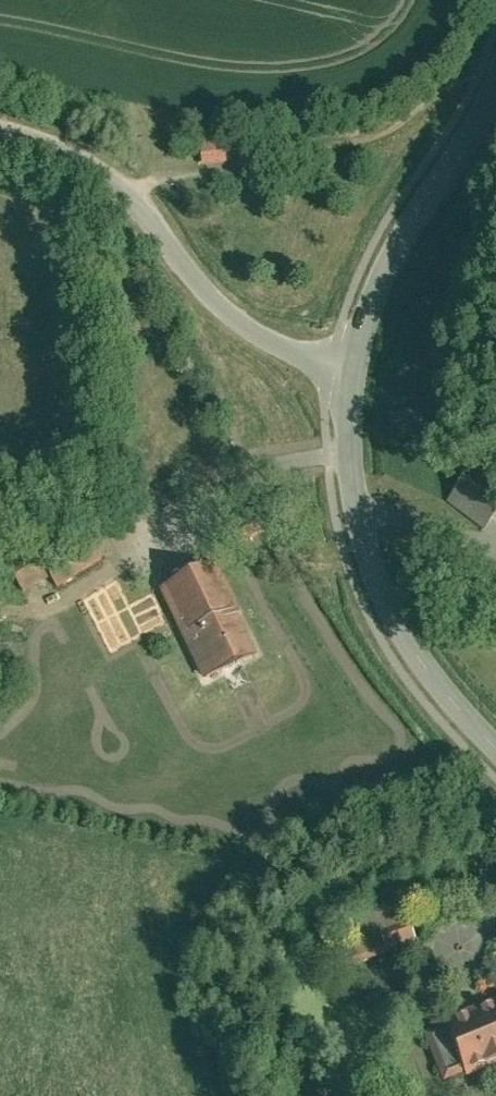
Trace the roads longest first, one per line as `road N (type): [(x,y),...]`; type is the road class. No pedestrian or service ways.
road 1 (unclassified): [(349,375),(230,320),(123,196),(61,155),(0,135)]
road 2 (tertiary): [(349,375),(344,460),(361,554),(399,638),(451,713),(495,758)]
road 3 (tertiary): [(495,73),(384,274),(349,375)]

